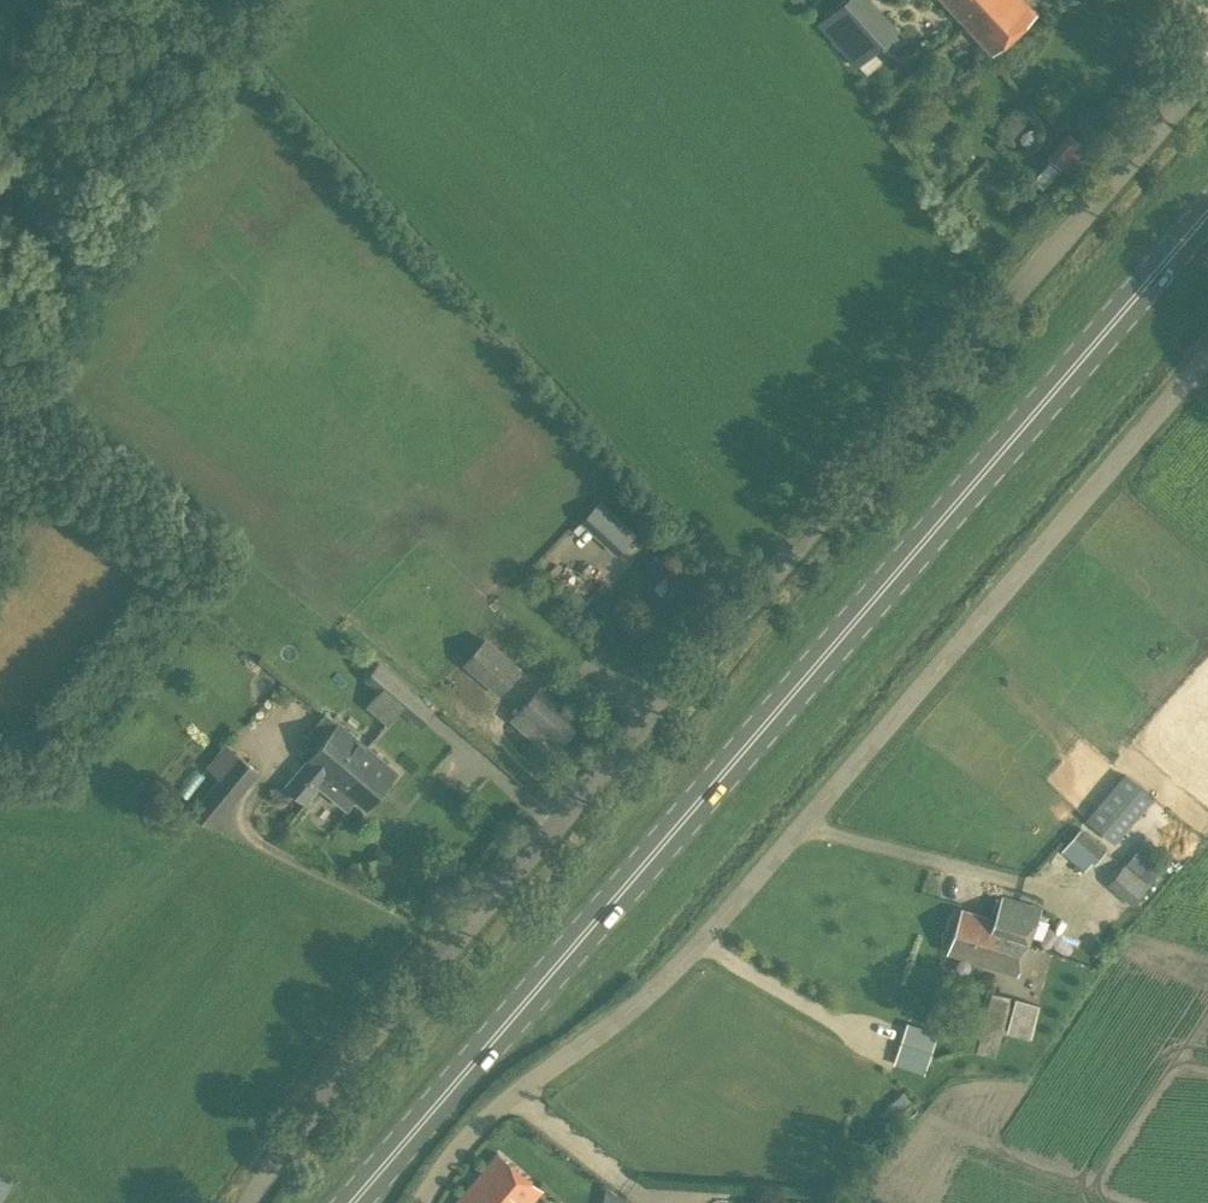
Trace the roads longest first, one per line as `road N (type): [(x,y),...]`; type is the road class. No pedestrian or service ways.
road 1 (unclassified): [(245,1202),(351,1054),(1207,61)]
road 2 (primary): [(350,1202),(1207,211)]
road 3 (unclassified): [(422,1202),(445,1160),(494,1105),(606,1023),(814,806),(1207,358)]

